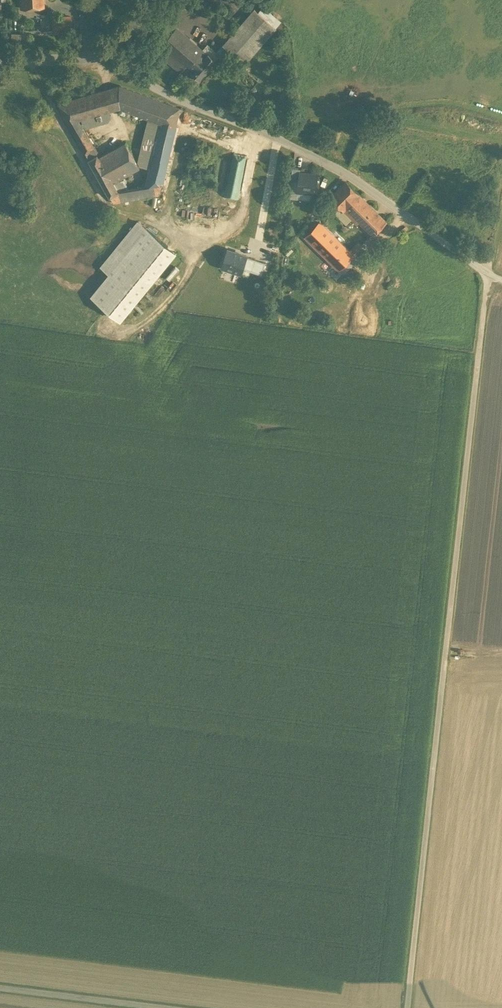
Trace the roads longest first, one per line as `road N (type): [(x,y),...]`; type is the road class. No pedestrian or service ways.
road 1 (track): [(406,1007),(489,272)]
road 2 (track): [(501,117),(451,100),(264,132),(260,142),(277,150),(267,204),(251,224),(200,248),(165,225),(184,144),(198,129)]
road 3 (track): [(101,63),(320,158),(501,278)]
road 4 (tertiary): [(154,0),(101,63),(0,60)]

